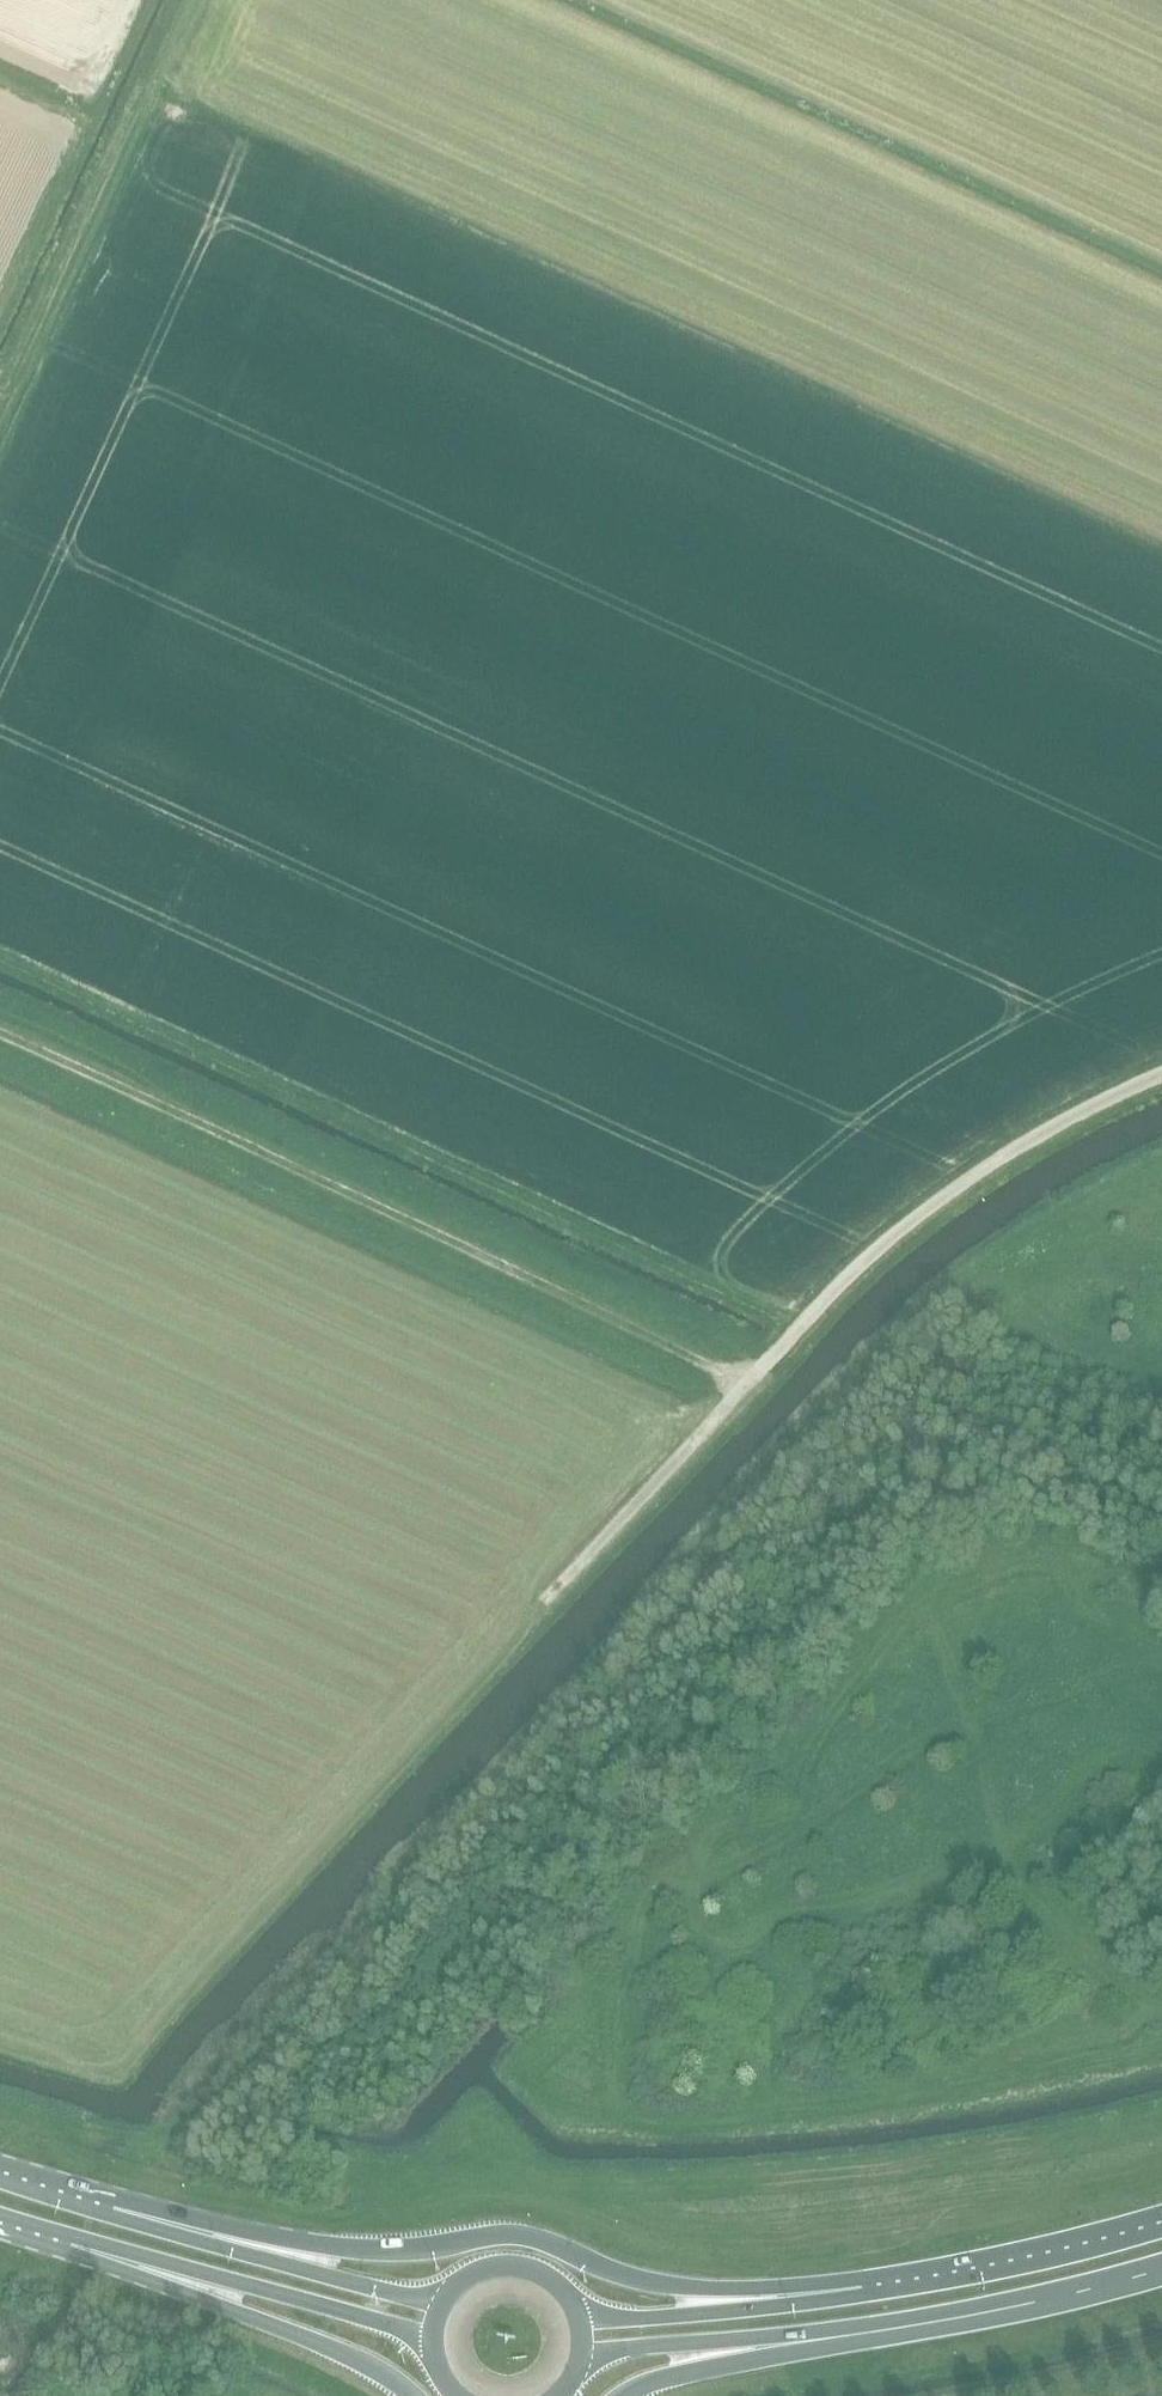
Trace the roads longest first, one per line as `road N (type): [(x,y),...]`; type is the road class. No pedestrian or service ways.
road 1 (track): [(0,1036),(745,1384)]
road 2 (trunk): [(880,2285),(657,2284),(529,2235),(371,2251),(81,2197)]
road 3 (track): [(745,1384),(892,1234),(1000,1155),(1161,1073)]
road 4 (track): [(200,0),(0,434)]
road 5 (primary): [(58,2240),(433,2340)]
road 6 (primary): [(58,2240),(326,2346),(413,2395)]
road 7 (primary): [(444,2301),(295,2267),(81,2197)]
road 8 (trunk): [(822,2337),(1028,2304),(1161,2269)]
road 9 (trunk): [(880,2285),(766,2306),(627,2319),(578,2312)]
road 10 (track): [(544,1603),(745,1384)]
road 11 (trunk): [(1161,2222),(880,2285)]
road 12 (trunk): [(582,2355),(822,2337)]
road 13 (trunk): [(624,2395),(822,2337)]
road 14 (trunk): [(578,2312),(549,2278),(522,2267),(478,2272),(444,2301)]

